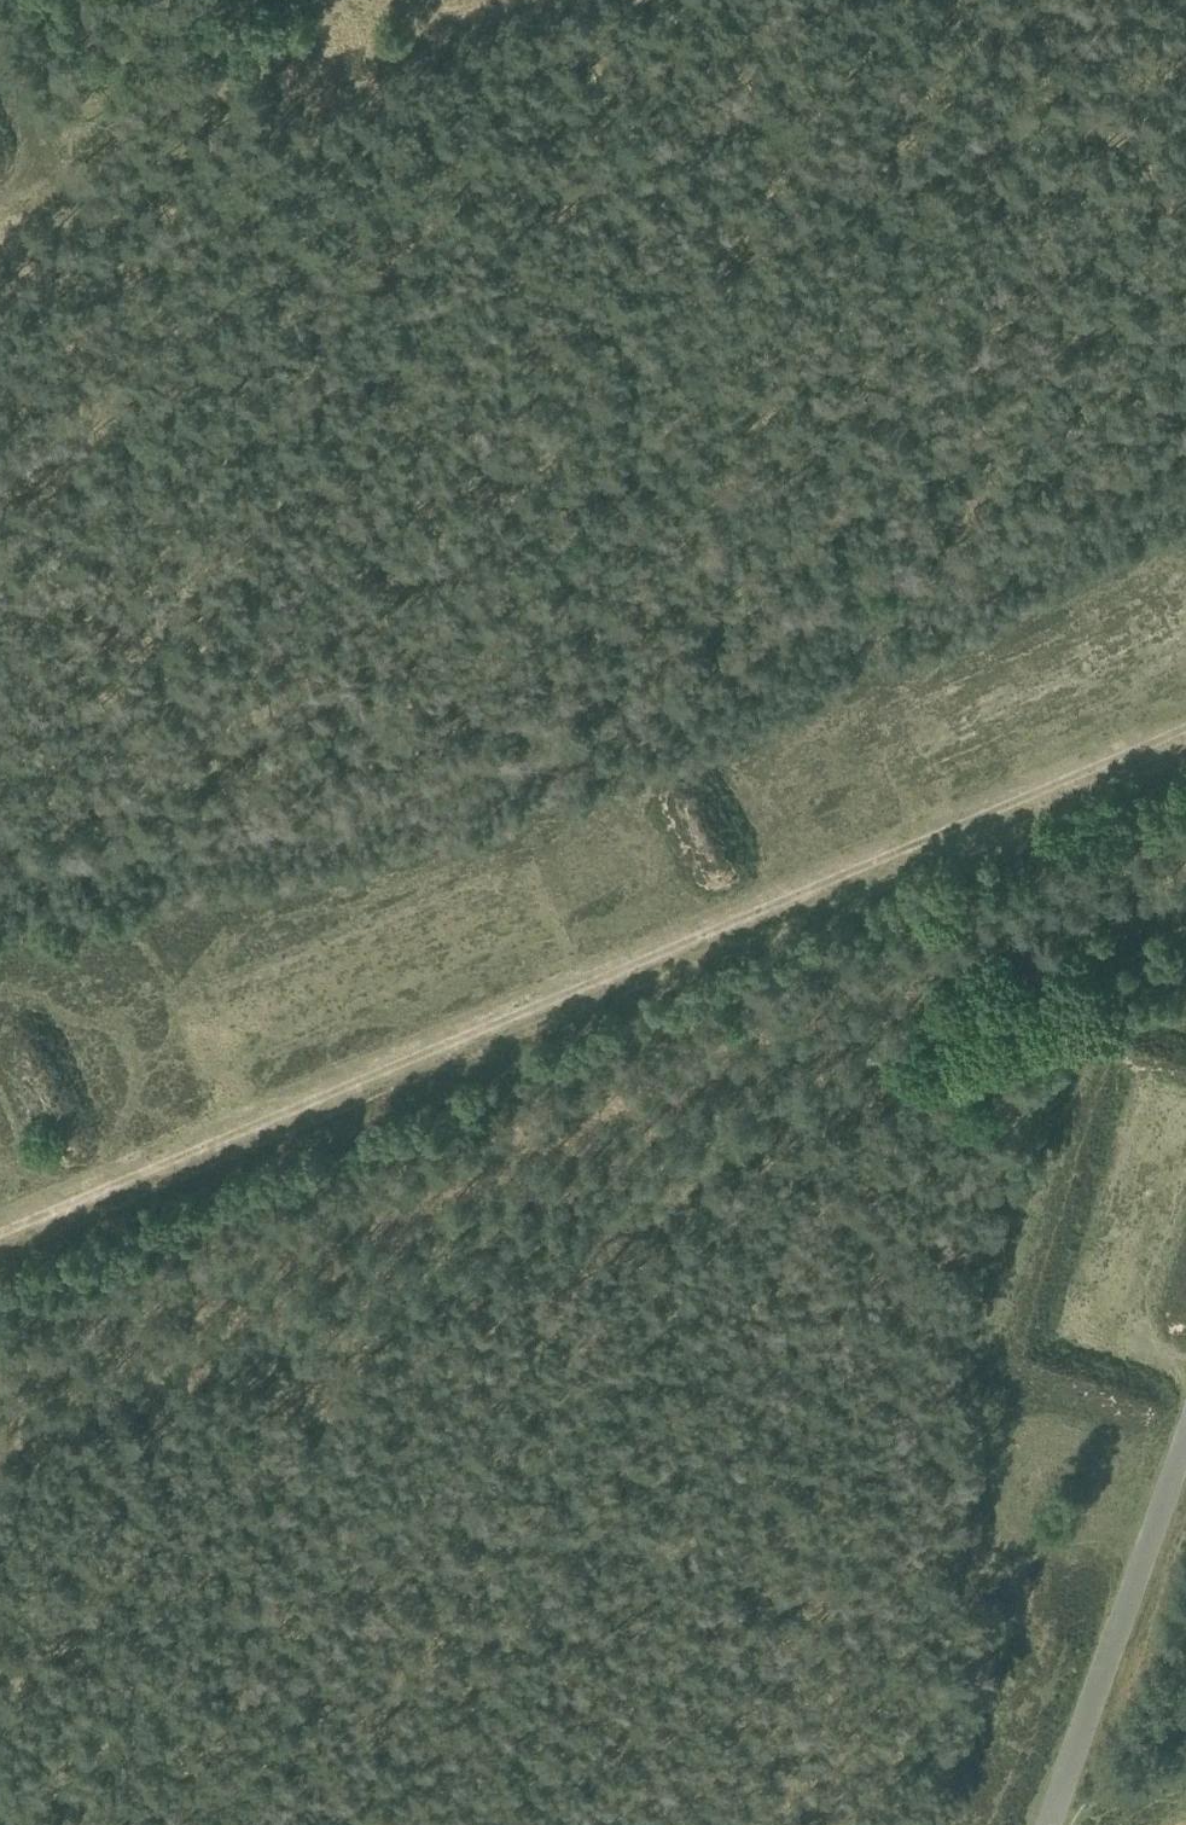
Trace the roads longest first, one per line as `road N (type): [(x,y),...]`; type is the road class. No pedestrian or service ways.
road 1 (track): [(1185,750),(0,1230)]
road 2 (track): [(1185,1458),(1053,1824)]

